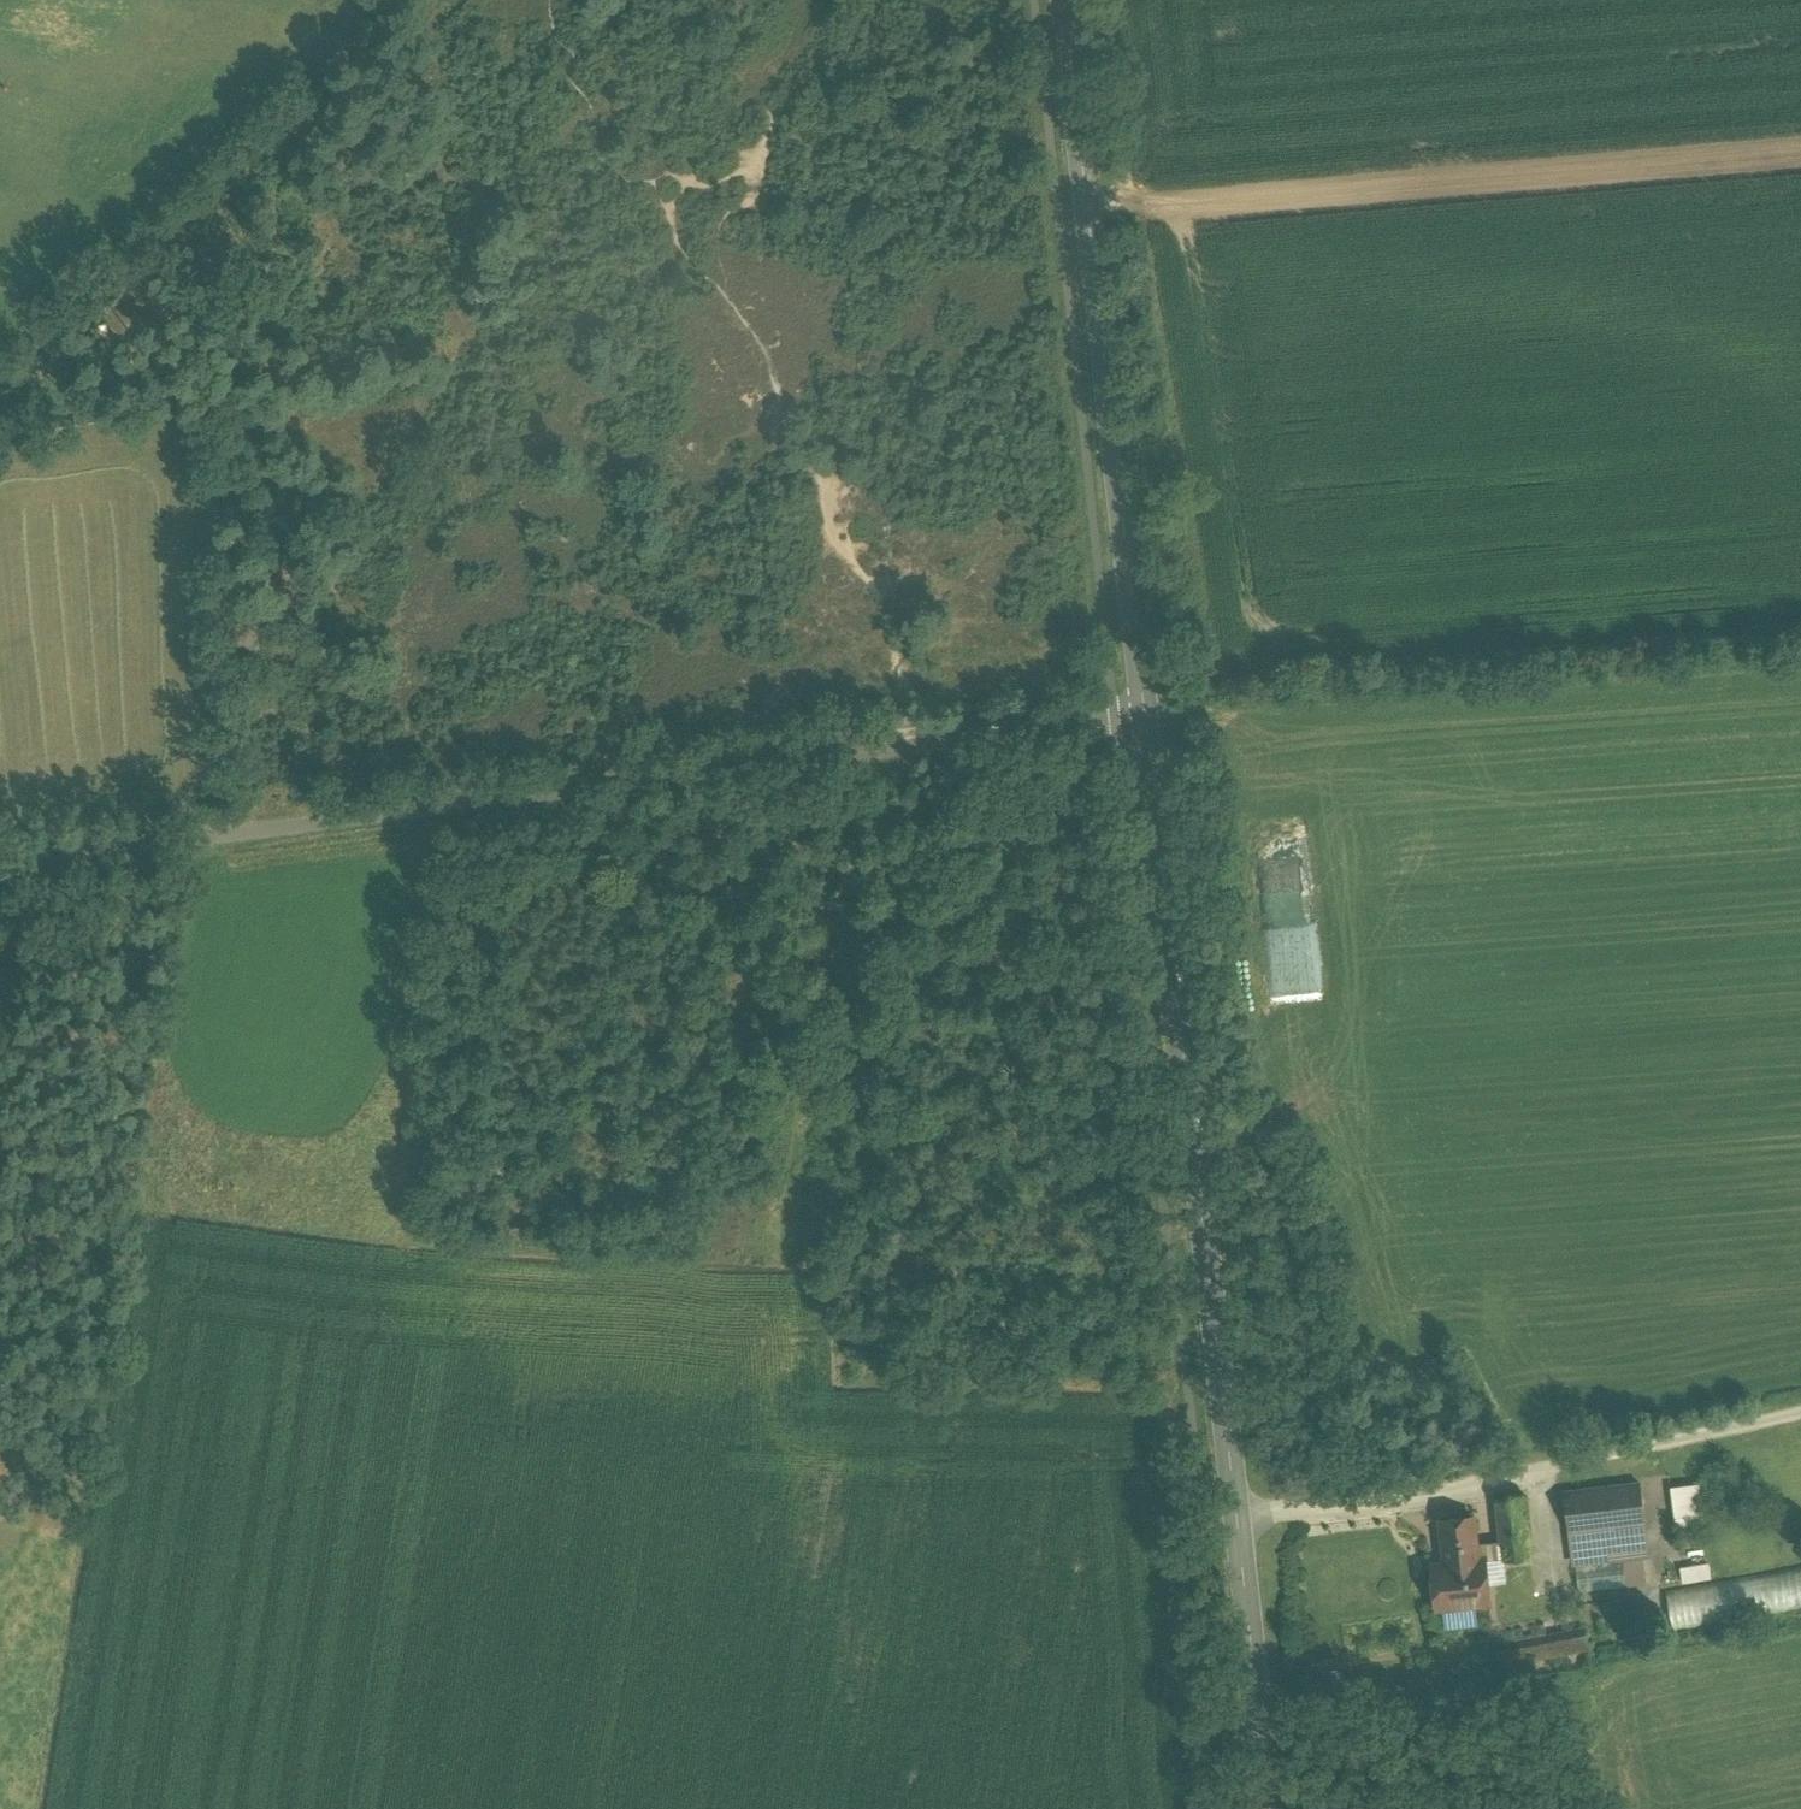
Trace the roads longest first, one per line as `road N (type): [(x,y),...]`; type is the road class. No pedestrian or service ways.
road 1 (unclassified): [(1146,722),(872,750),(0,868)]
road 2 (tertiary): [(1146,722),(1272,1808)]
road 3 (tertiary): [(1063,0),(1146,722)]

